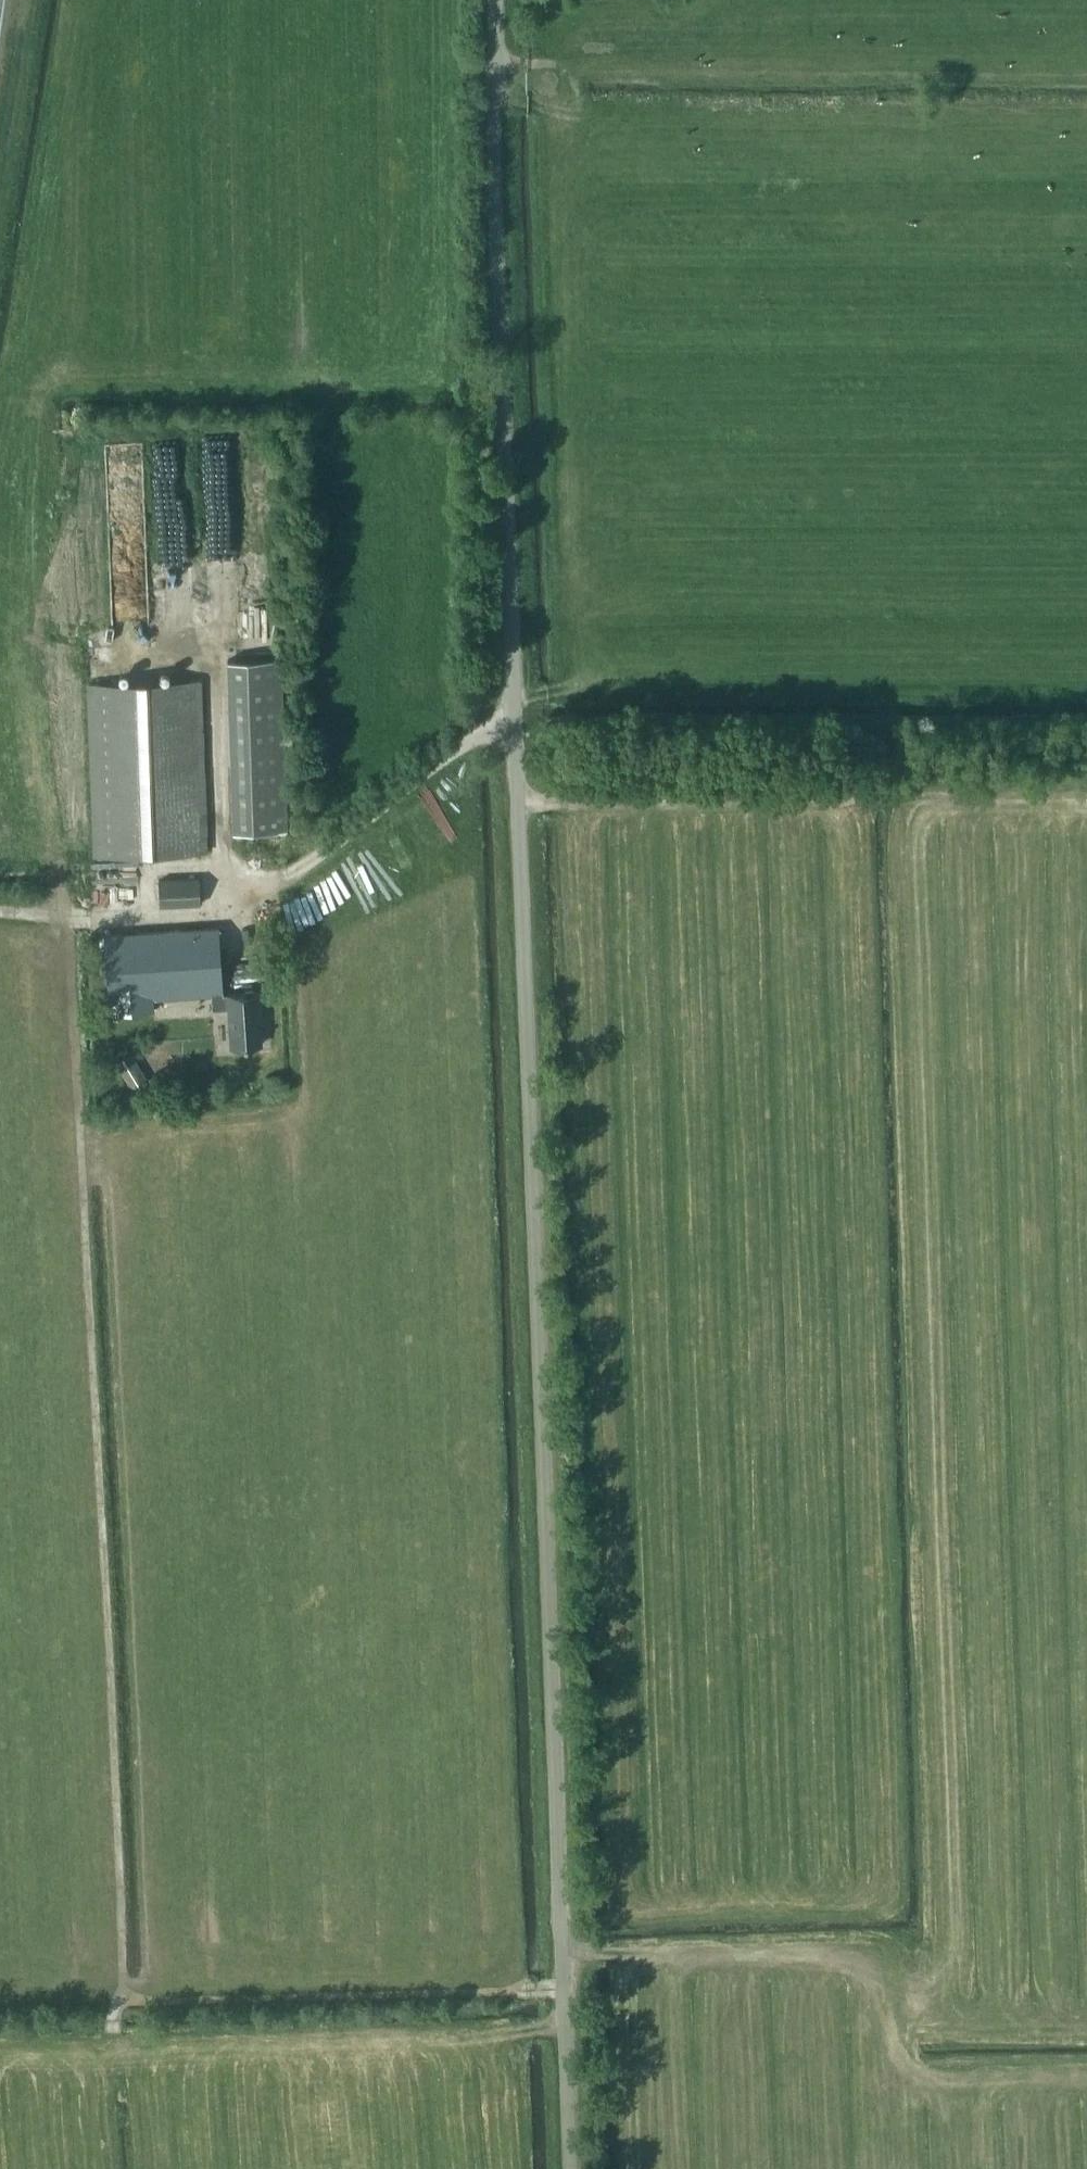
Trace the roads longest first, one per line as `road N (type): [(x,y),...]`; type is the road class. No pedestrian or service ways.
road 1 (unclassified): [(575,2168),(527,755),(508,630),(500,0)]

